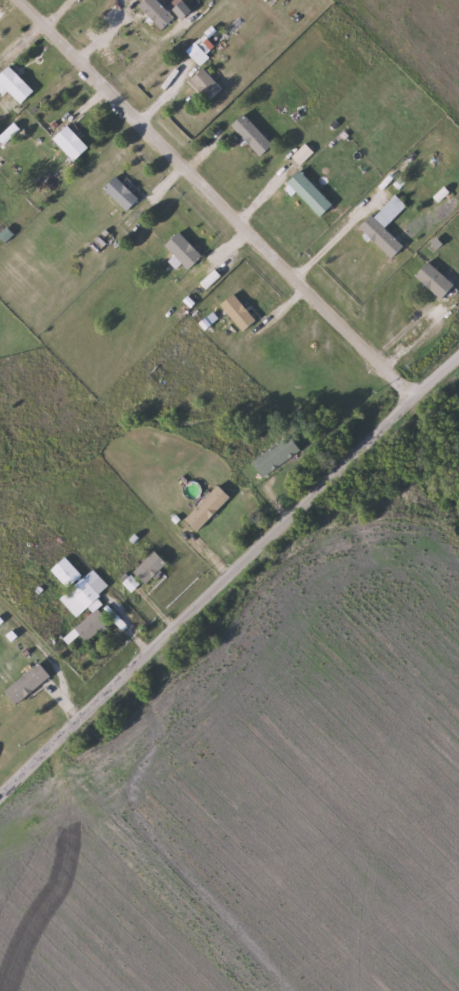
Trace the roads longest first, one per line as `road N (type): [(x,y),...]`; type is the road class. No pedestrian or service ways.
road 1 (residential): [(0,794),(458,346)]
road 2 (residential): [(20,0),(410,395)]

